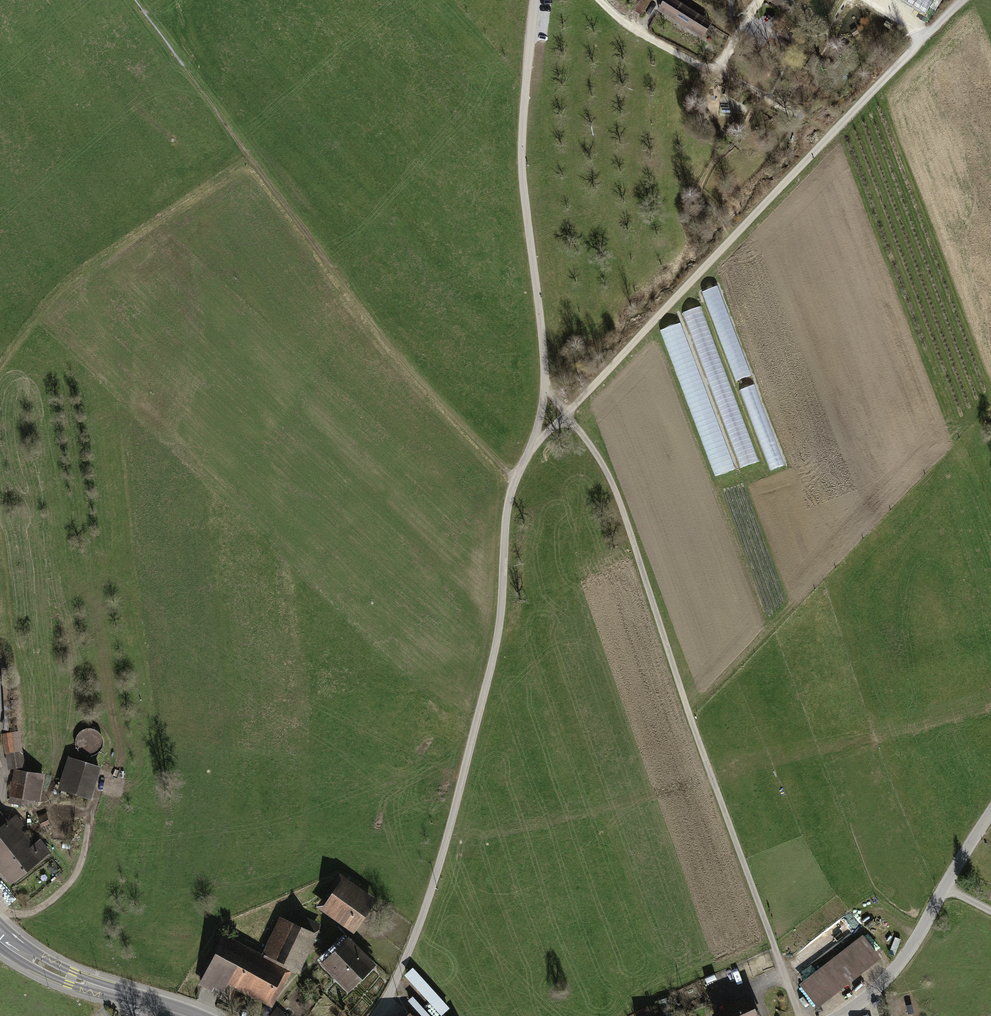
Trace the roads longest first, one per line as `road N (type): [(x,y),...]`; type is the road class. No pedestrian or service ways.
road 1 (unclassified): [(375,1015),(434,882),(501,623),(508,508),(547,386),(522,169),(537,0)]
road 2 (track): [(515,478),(492,460),(247,152)]
road 3 (track): [(247,152),(90,269),(0,377)]
road 4 (track): [(0,914),(31,912),(73,877),(100,777)]
road 5 (track): [(606,0),(663,48),(760,96)]
road 6 (residential): [(944,888),(883,986),(836,1015)]
road 7 (tertiary): [(0,935),(51,969),(141,999)]

